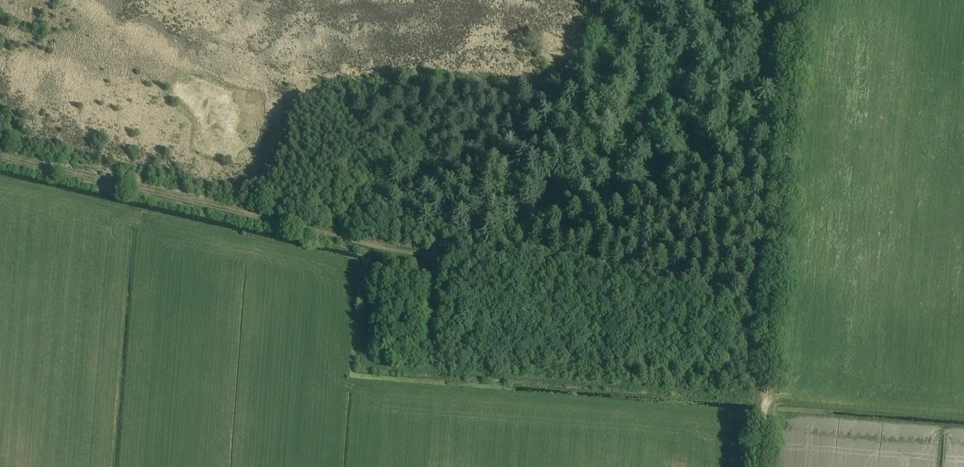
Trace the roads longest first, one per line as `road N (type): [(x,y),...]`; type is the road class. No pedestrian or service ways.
road 1 (track): [(0,158),(403,254),(484,259),(607,169),(670,95),(750,67),(797,22)]
road 2 (track): [(368,246),(362,364),(767,395)]
road 3 (track): [(761,466),(797,22)]

